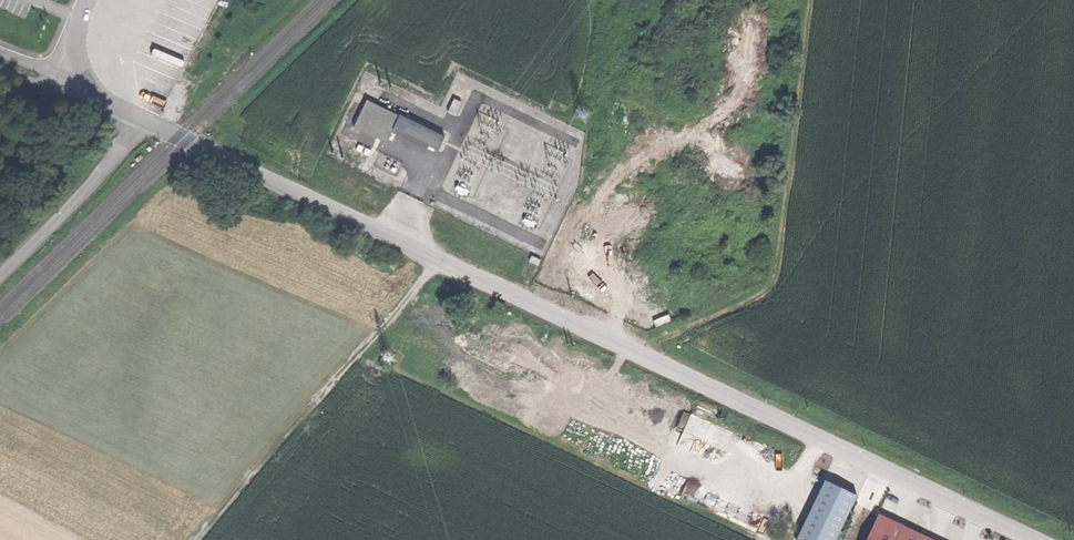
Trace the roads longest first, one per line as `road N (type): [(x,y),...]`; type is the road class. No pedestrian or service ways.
road 1 (unclassified): [(1031,539),(390,239)]
road 2 (track): [(637,353),(756,299),(775,277),(809,0)]
road 3 (track): [(439,262),(195,539)]
road 4 (unclassified): [(390,239),(144,121)]

